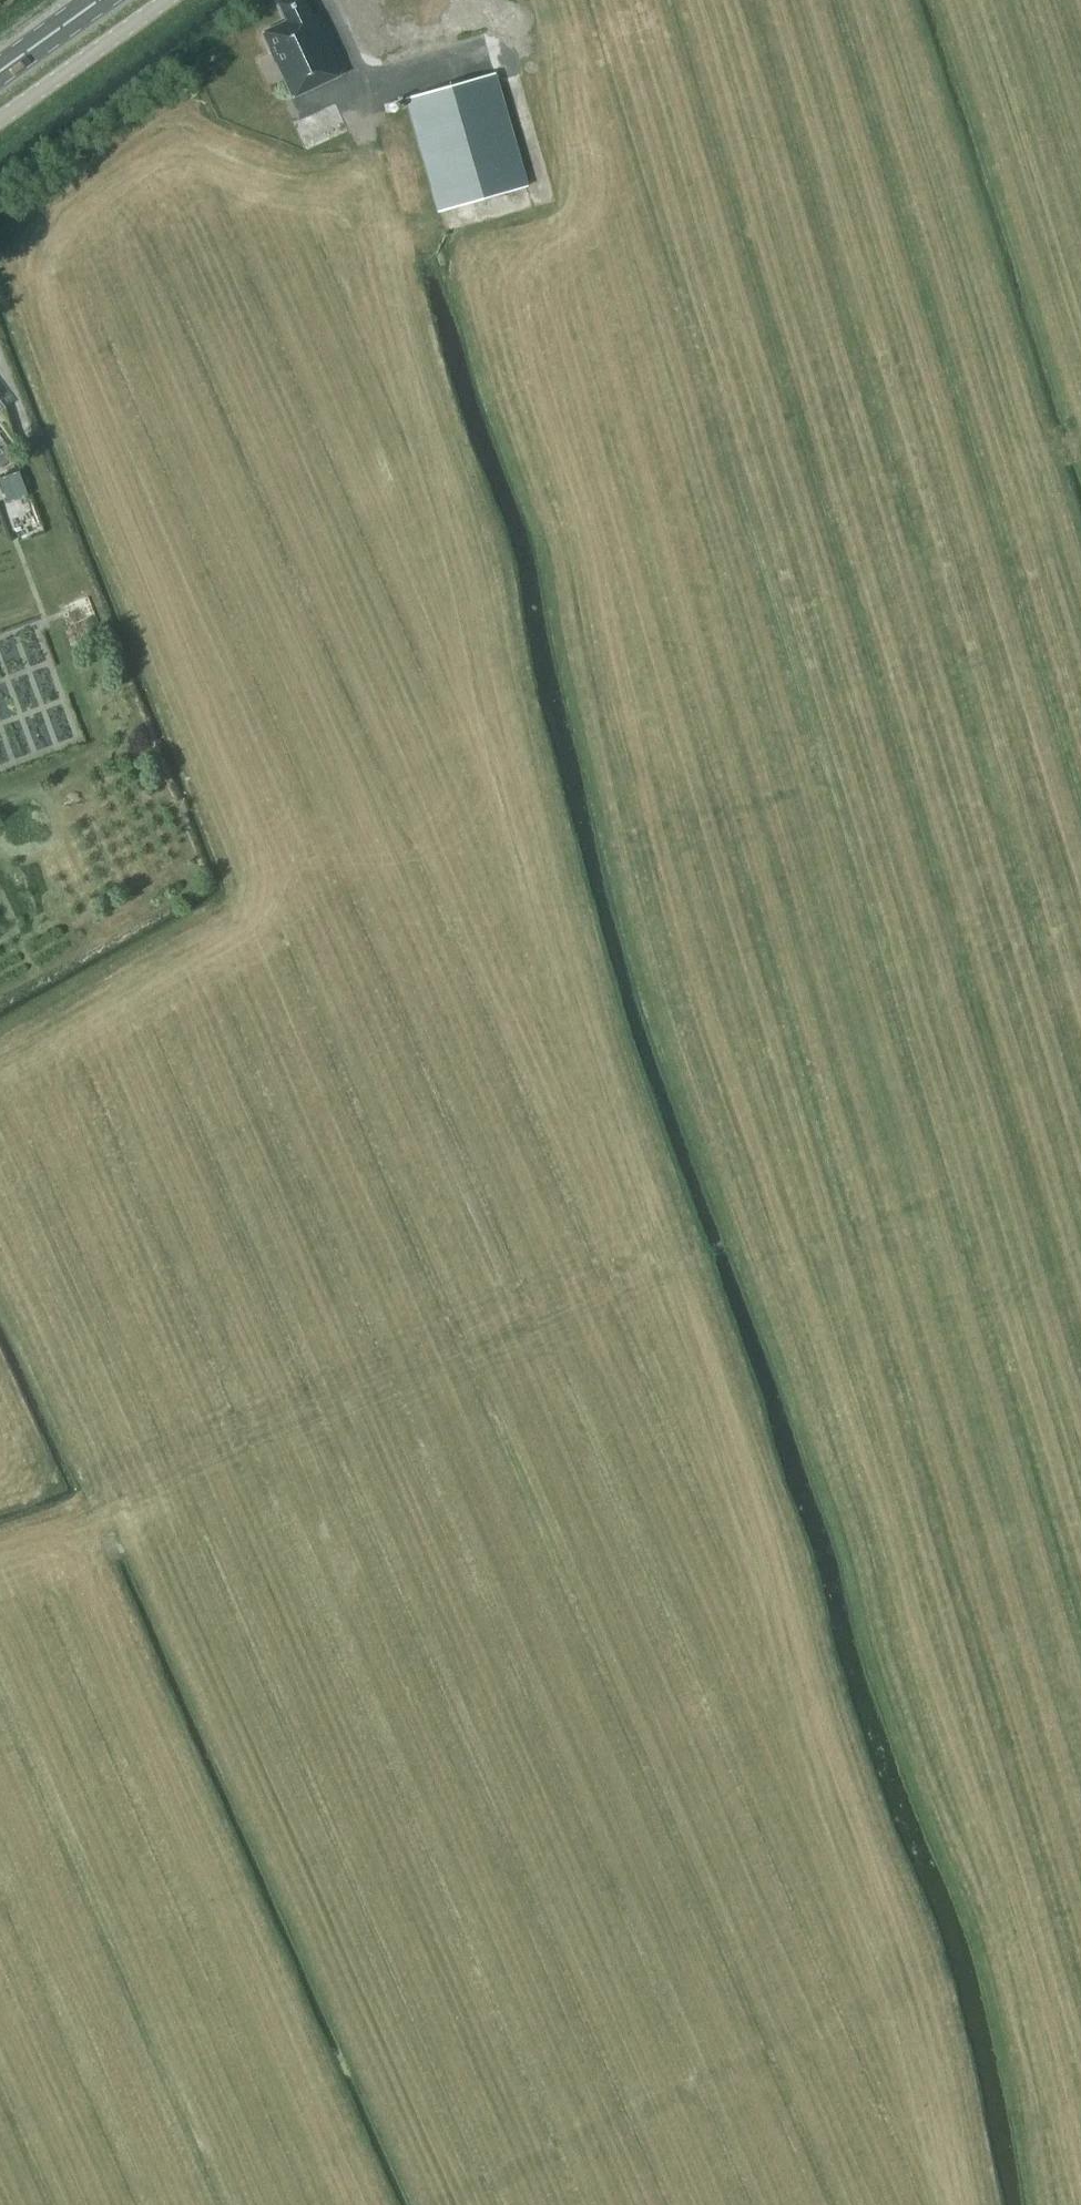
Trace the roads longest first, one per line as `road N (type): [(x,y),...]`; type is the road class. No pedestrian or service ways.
road 1 (unclassified): [(0,120),(167,0)]
road 2 (primary): [(0,71),(99,0)]

